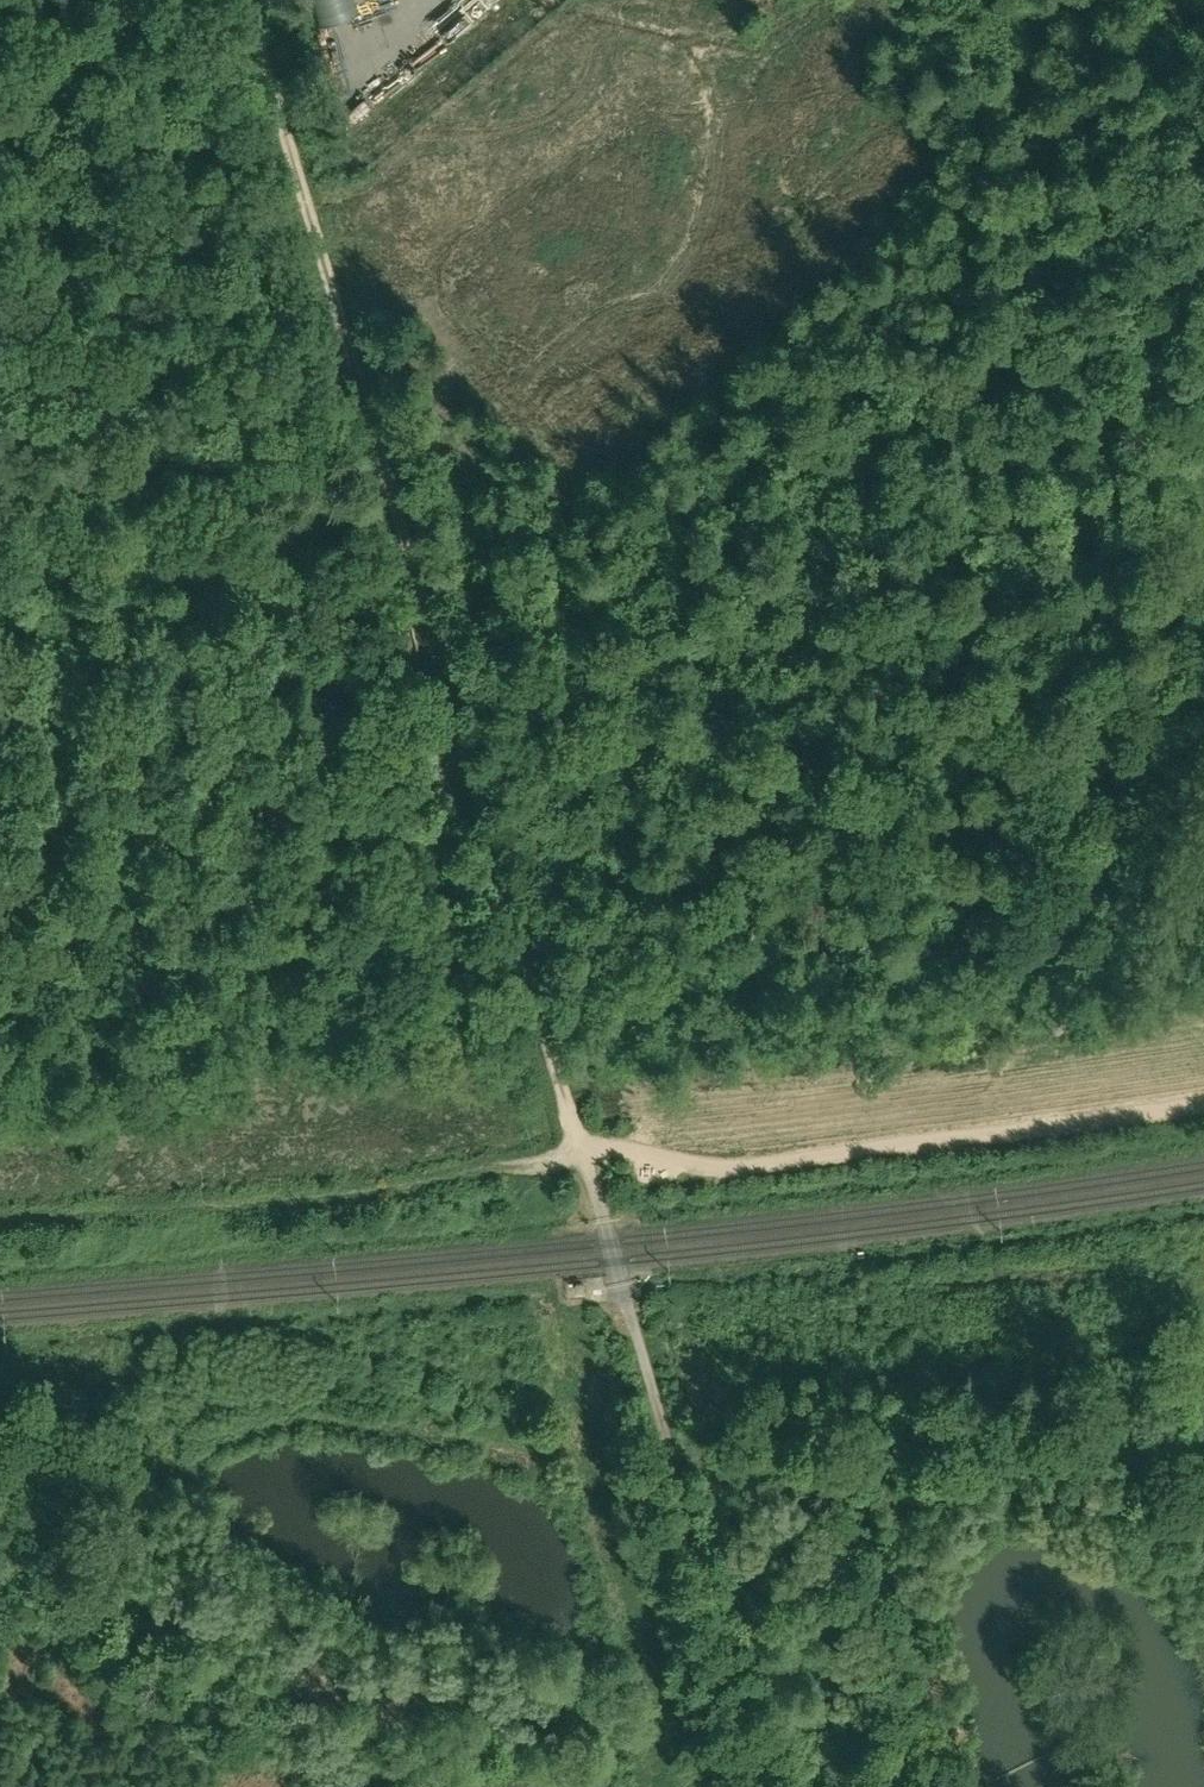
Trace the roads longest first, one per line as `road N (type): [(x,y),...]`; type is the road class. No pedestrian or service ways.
road 1 (track): [(763,1786),(683,1534),(590,1169),(240,0)]
road 2 (track): [(590,1169),(223,1220),(0,1225)]

